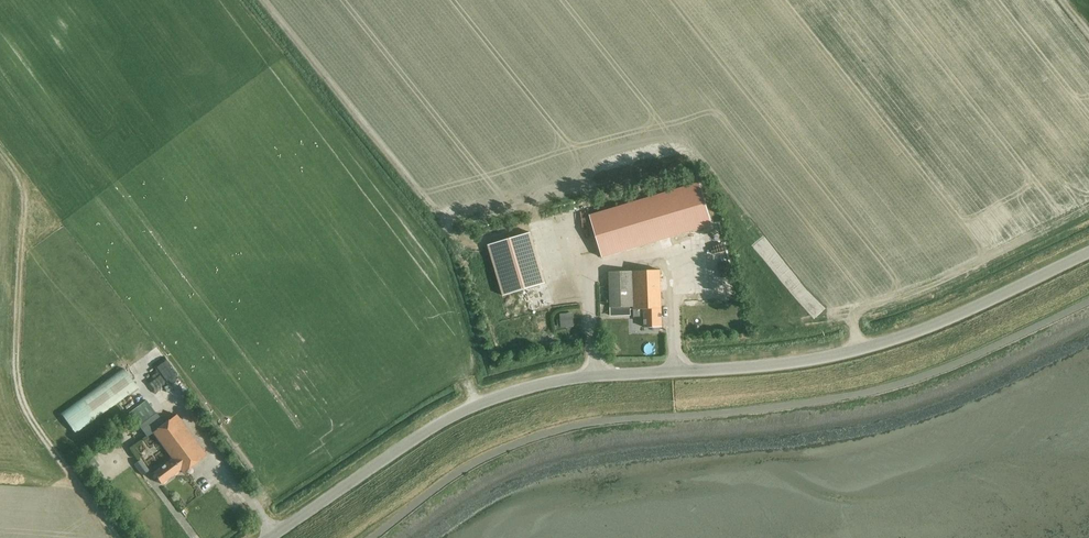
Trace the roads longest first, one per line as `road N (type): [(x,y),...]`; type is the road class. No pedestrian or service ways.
road 1 (unclassified): [(260,537),(470,397),(551,376),(814,357),(926,326),(1088,250)]
road 2 (unclassified): [(379,537),(458,474),(553,437),(884,400),(1088,307)]

